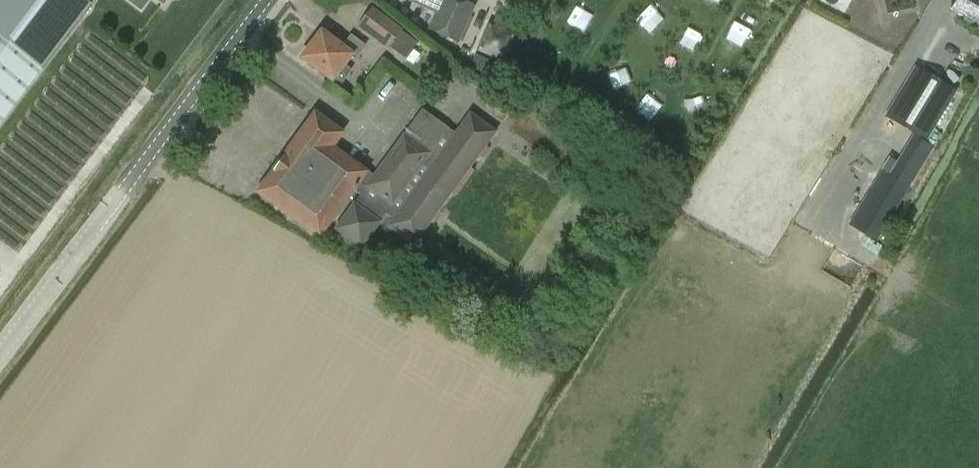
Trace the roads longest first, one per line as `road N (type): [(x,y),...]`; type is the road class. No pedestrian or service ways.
road 1 (unclassified): [(0,334),(267,0)]

